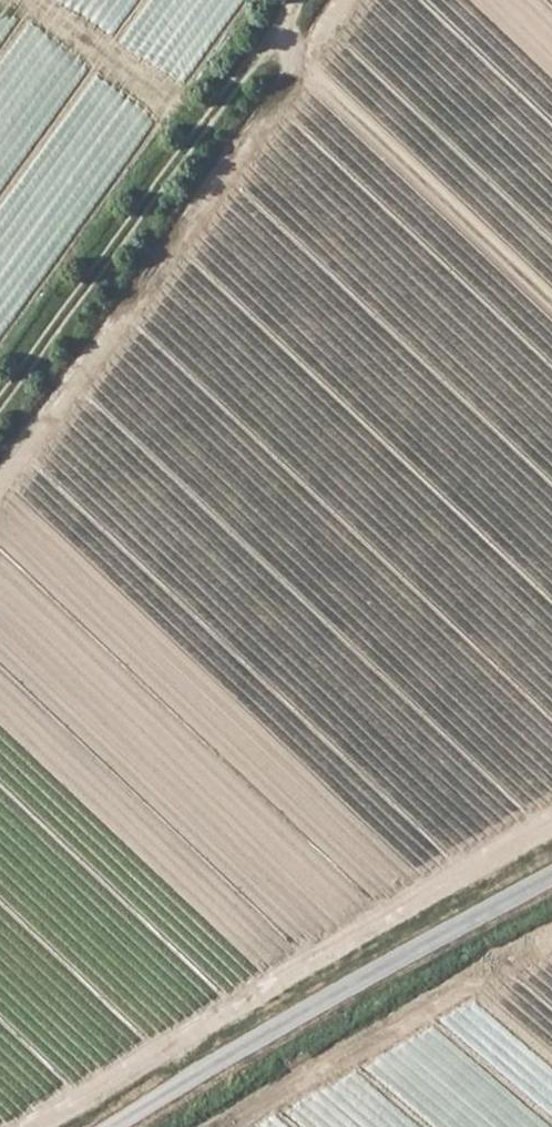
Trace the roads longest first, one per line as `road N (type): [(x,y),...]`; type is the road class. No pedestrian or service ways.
road 1 (unclassified): [(119,1126),(376,970),(551,876)]
road 2 (track): [(0,388),(294,0)]

